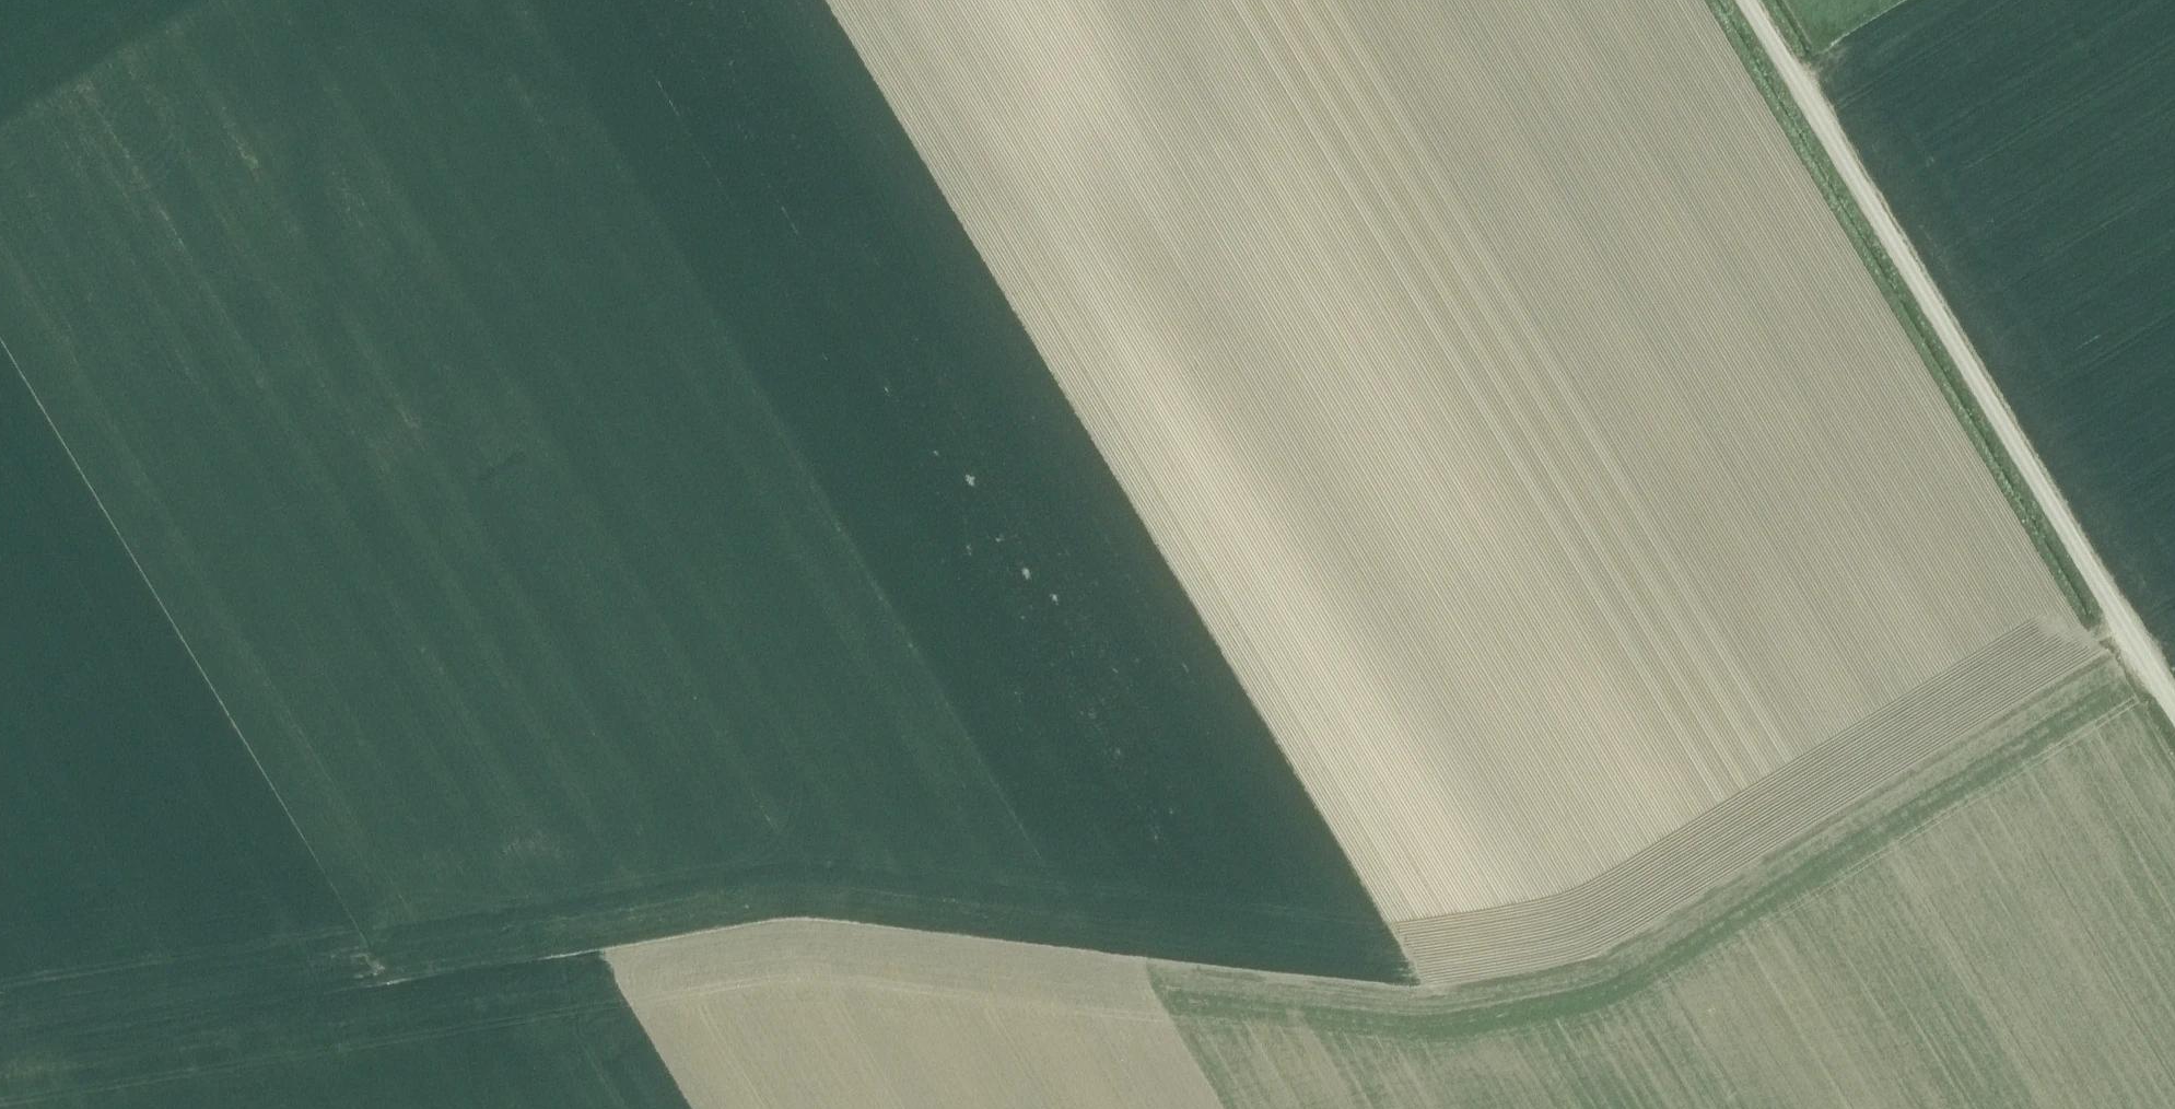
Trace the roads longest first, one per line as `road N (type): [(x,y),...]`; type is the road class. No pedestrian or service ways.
road 1 (unclassified): [(2174,706),(1748,0)]

